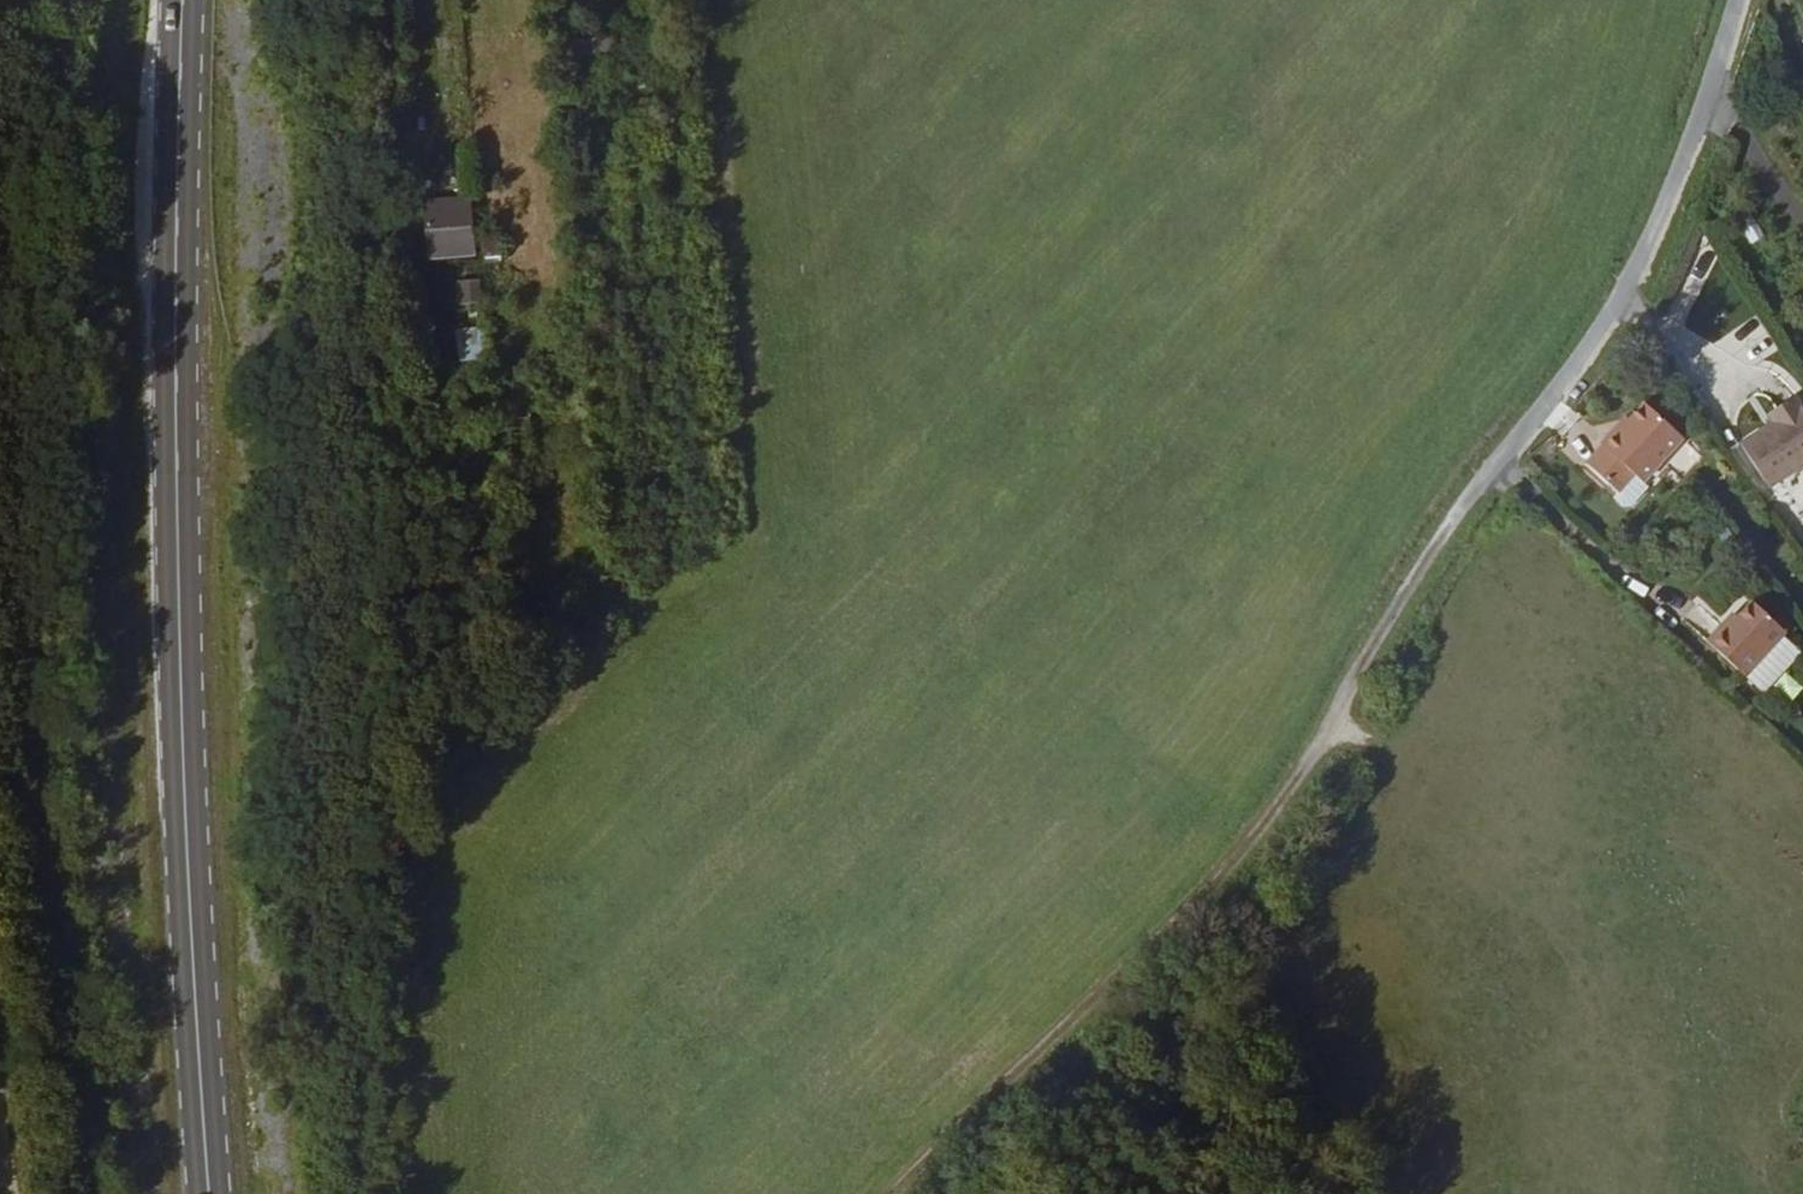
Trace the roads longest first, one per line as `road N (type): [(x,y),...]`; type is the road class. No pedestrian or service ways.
road 1 (primary): [(210,1193),(184,766),(178,494),(183,0)]
road 2 (unclassified): [(1736,0),(1640,272),(1421,575),(1330,730)]
road 3 (track): [(910,1193),(1230,863),(1330,730)]

